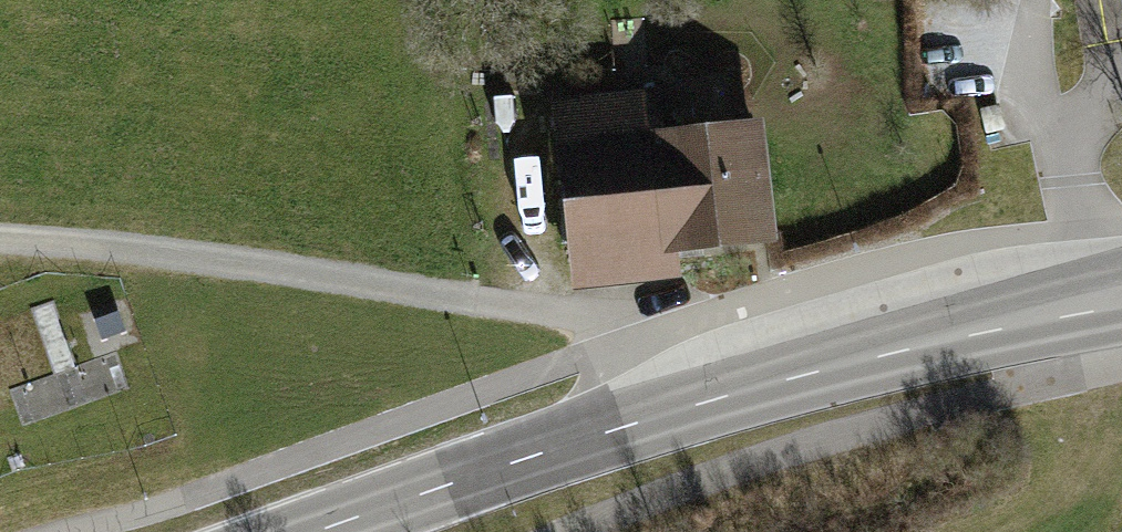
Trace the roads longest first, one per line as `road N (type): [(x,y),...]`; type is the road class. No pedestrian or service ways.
road 1 (secondary): [(1121,296),(676,405),(315,531)]
road 2 (track): [(676,405),(641,335),(589,317),(128,248),(0,238)]
road 3 (track): [(1054,134),(1029,66),(1034,0)]

